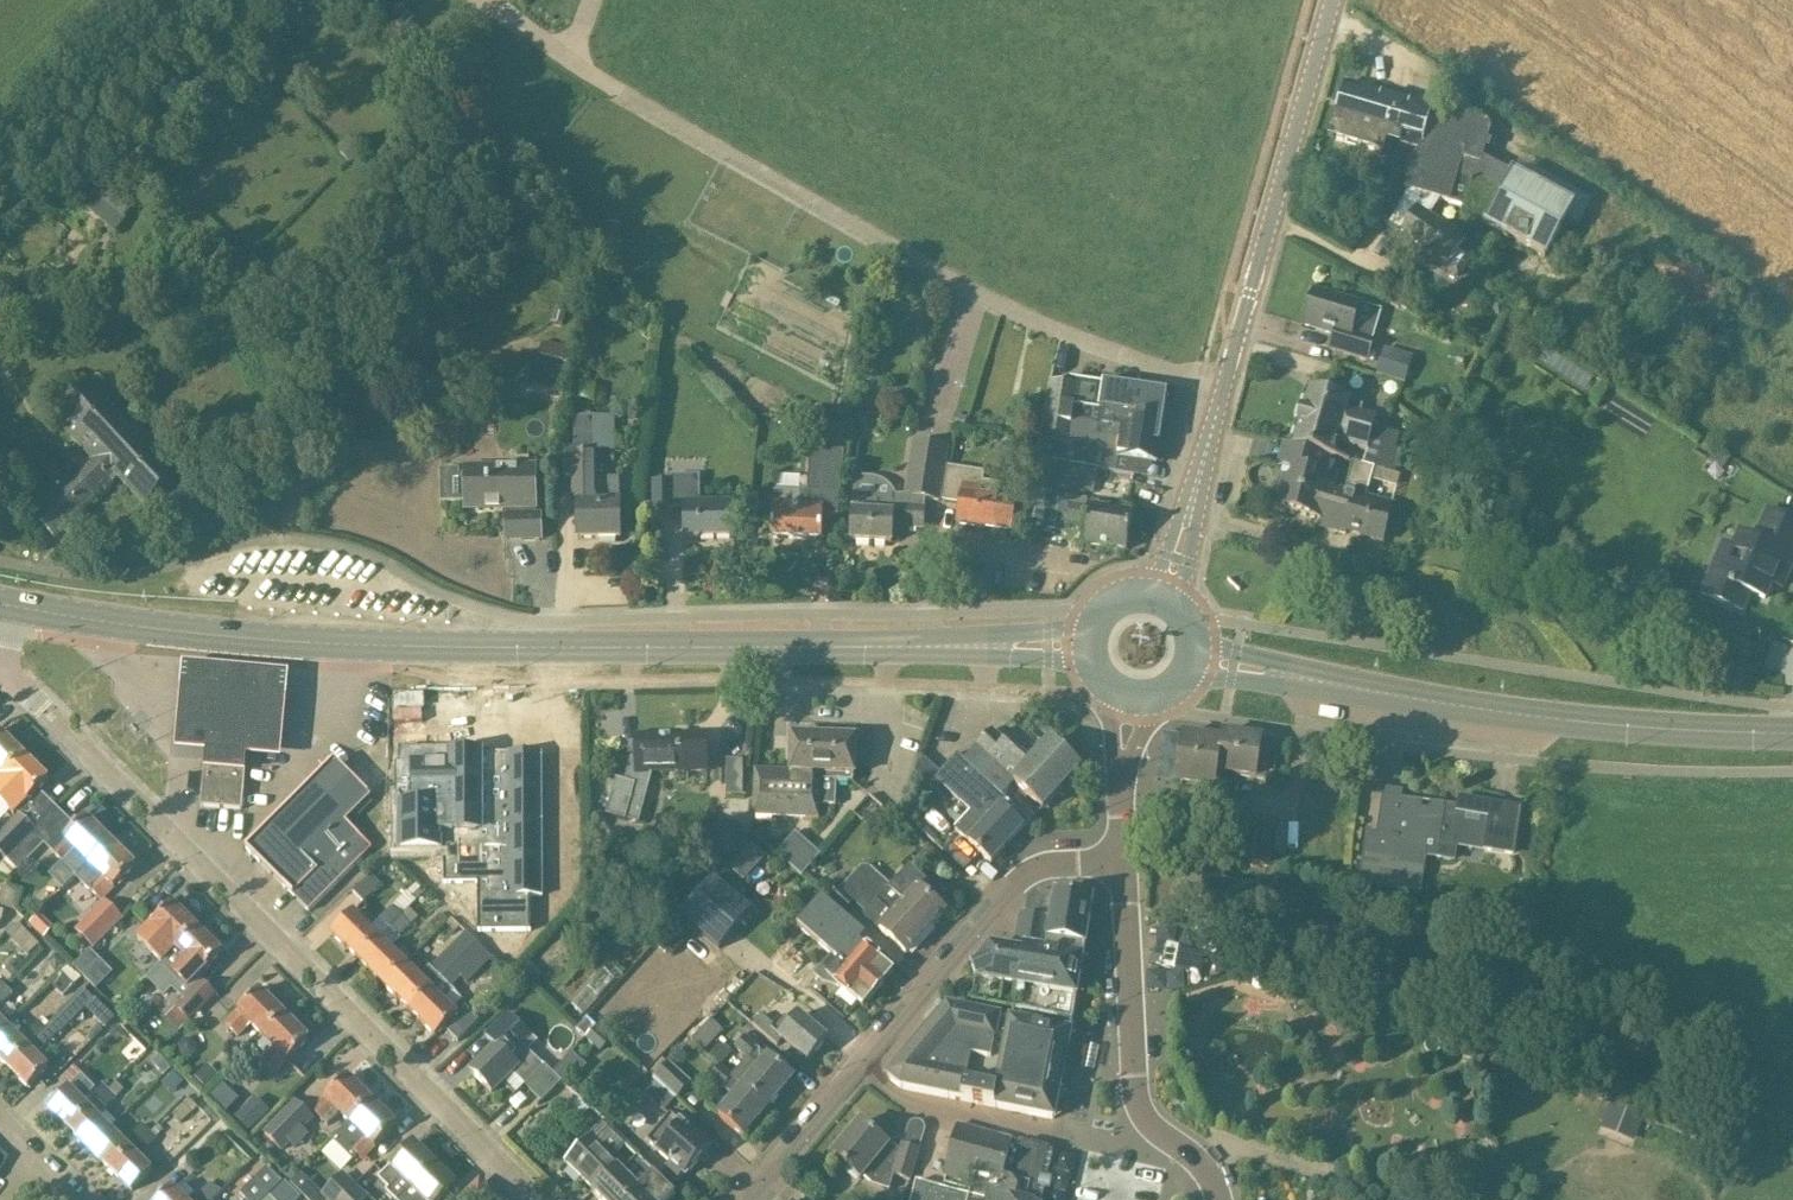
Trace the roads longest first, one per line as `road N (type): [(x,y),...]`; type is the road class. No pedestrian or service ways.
road 1 (primary): [(1091,642),(542,650),(296,641),(12,606)]
road 2 (residential): [(0,664),(540,1199)]
road 3 (tertiary): [(1162,597),(1332,0)]
road 4 (primary): [(1792,734),(1601,726),(1196,658)]
road 5 (residential): [(750,1199),(1008,869),(1037,858),(1123,854)]
road 6 (tertiary): [(1221,1199),(1198,1162),(1145,1114),(1136,1091),(1123,854)]
road 7 (tertiary): [(1123,854),(1133,698)]

